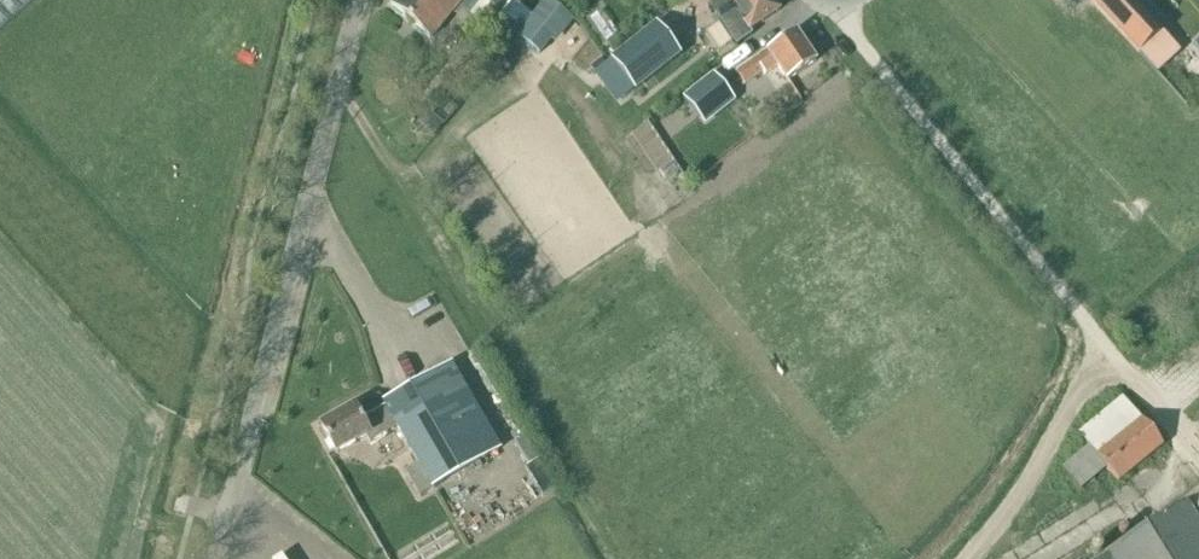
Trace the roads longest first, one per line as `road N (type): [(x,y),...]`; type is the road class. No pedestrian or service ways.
road 1 (unclassified): [(204,558),(352,0)]
road 2 (residential): [(1125,374),(852,32),(841,0)]

